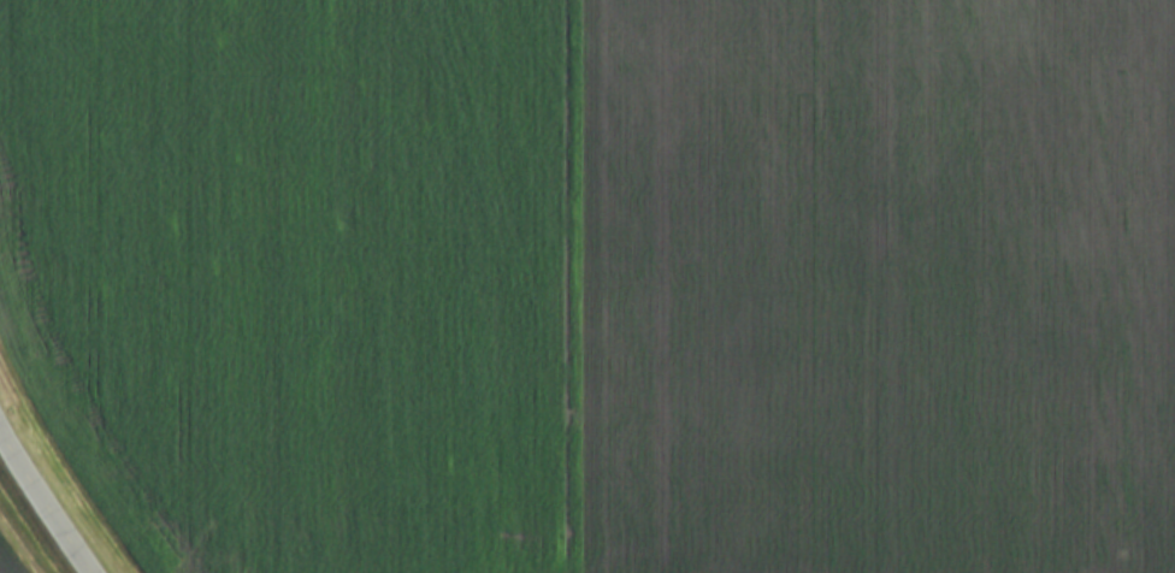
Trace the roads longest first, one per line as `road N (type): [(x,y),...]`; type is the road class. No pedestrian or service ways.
road 1 (tertiary): [(95,572),(0,426)]

